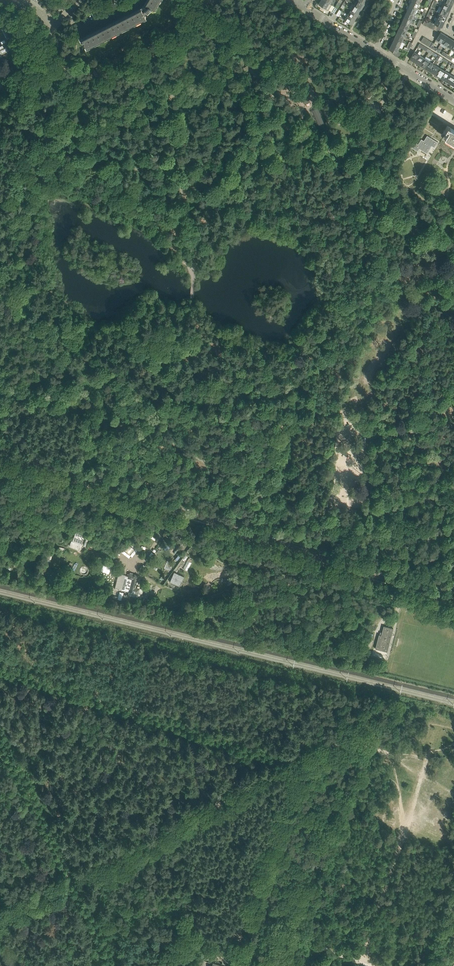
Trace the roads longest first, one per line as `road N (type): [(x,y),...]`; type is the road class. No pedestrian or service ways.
road 1 (unclassified): [(453,601),(0,450)]
road 2 (unclassified): [(367,965),(247,919)]

